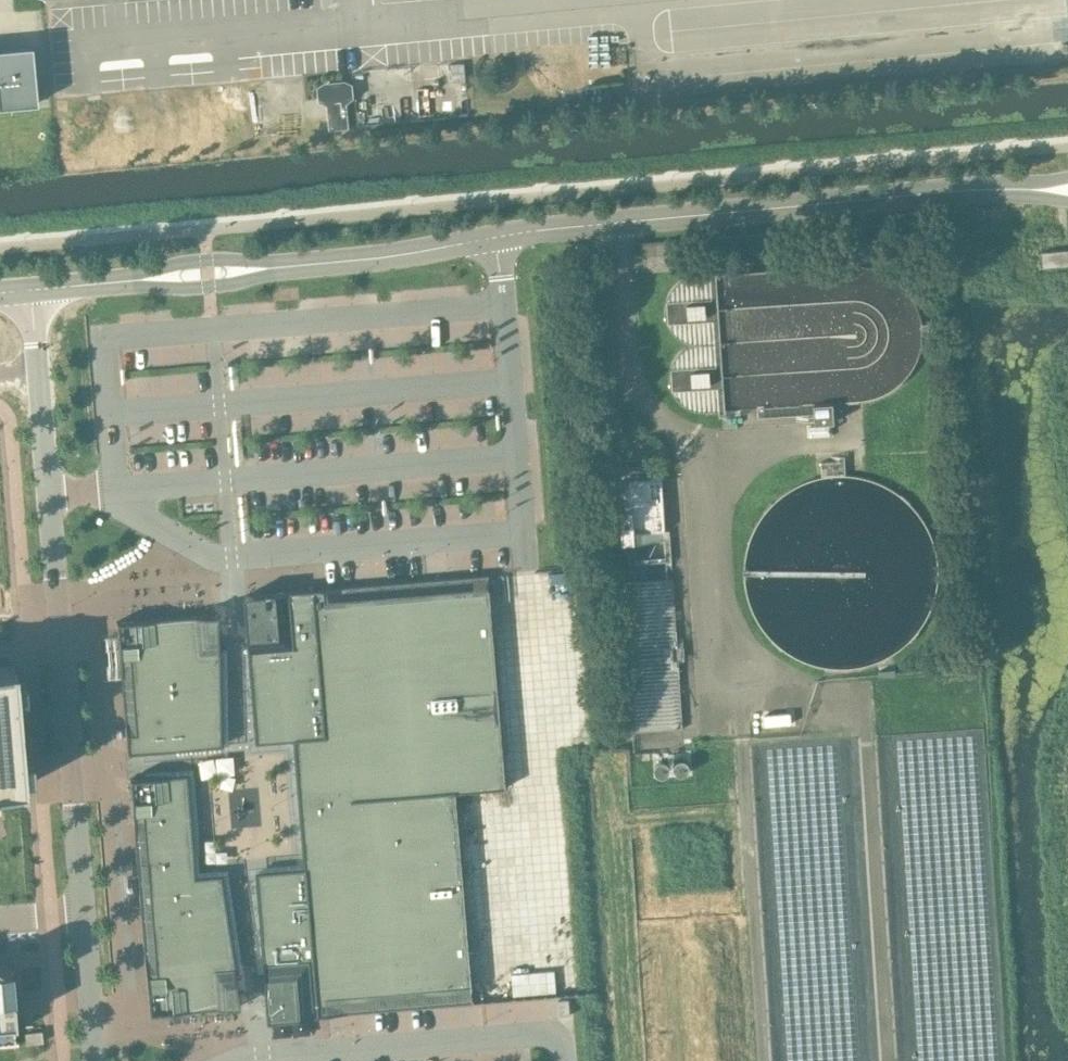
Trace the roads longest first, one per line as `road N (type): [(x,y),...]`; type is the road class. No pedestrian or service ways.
road 1 (unclassified): [(274,268),(386,257),(521,231),(1029,189)]
road 2 (unclassified): [(96,1060),(38,372)]
road 3 (unclassified): [(274,268),(207,259),(141,279)]
road 4 (unclassified): [(141,279),(209,286),(274,268)]

